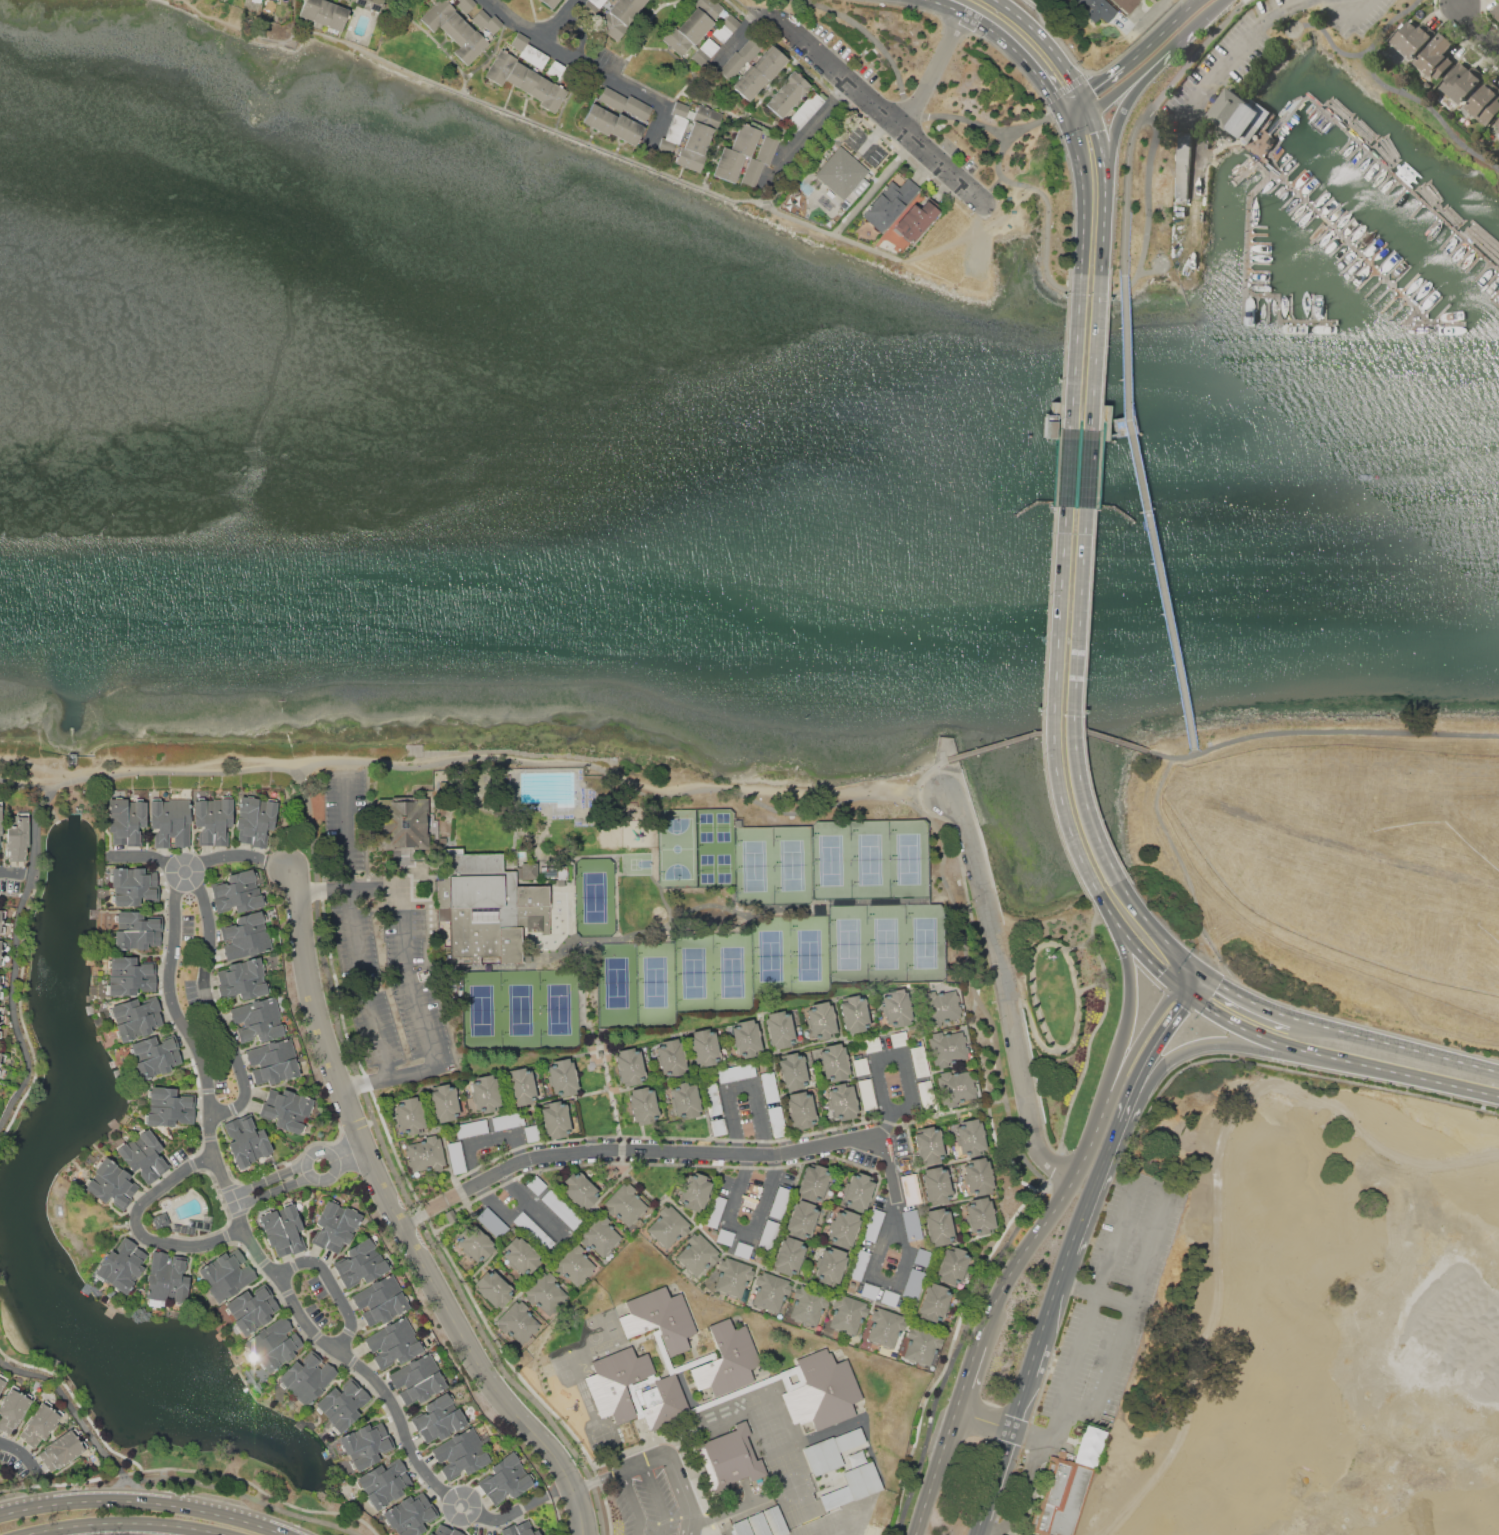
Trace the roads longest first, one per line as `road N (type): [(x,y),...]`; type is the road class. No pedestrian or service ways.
road 1 (residential): [(296,870),(326,1031),(362,1149),(502,1402),(571,1485),(584,1534)]
road 2 (residential): [(214,1112),(213,1159),(243,1227),(316,1342),(389,1408),(411,1461),(435,1492),(501,1521),(548,1496)]
road 3 (residential): [(879,1136),(771,1153),(531,1157),(444,1199)]
road 4 (residential): [(946,796),(967,826),(991,908),(1037,1138),(1082,1175)]
road 5 (primary): [(1067,504),(1053,729),(1067,814),(1097,901)]
road 6 (primary): [(1121,884),(1087,806),(1075,730),(1087,506)]
road 7 (primary): [(1185,990),(1265,1038),(1498,1095)]
road 8 (secondary): [(289,1534),(223,1514),(122,1500),(0,1516)]
road 9 (primary): [(1121,1120),(1162,1068),(1204,1049),(1367,1066)]
road 10 (residential): [(214,1112),(244,1102),(245,1084),(206,991),(198,892),(185,872)]
road 11 (residential): [(779,17),(967,186)]
road 12 (secondary): [(1098,1122),(1082,1175),(1006,1288),(982,1344)]
road 13 (residential): [(185,872),(171,993),(214,1112)]
road 14 (primary): [(1097,901),(1121,951),(1129,1002),(1098,1122)]
road 15 (residential): [(213,1159),(148,1196),(137,1214),(144,1238),(202,1246),(243,1227)]
road 16 (primary): [(1498,1073),(1293,1017)]
road 17 (secondary): [(980,1534),(1042,1342)]
road 18 (primary): [(1066,117),(1085,185),(1083,276)]
road 19 (secondary): [(1175,983),(1130,1050),(1098,1122)]
road 20 (secondary): [(35,1534),(122,1527),(186,1534)]
road 21 (primary): [(1092,428),(1103,277)]
road 22 (primary): [(1083,276),(1073,426)]
road 23 (residential): [(264,860),(185,872),(117,858)]
road 24 (residential): [(341,1358),(350,1323),(320,1269),(304,1261),(275,1277)]
road 25 (primary): [(966,13),(1024,57),(1066,117)]
road 26 (secondary): [(1121,1120),(1145,1057),(1185,990)]
road 27 (residential): [(903,128),(966,13)]
road 28 (secondary): [(958,1414),(919,1534)]

